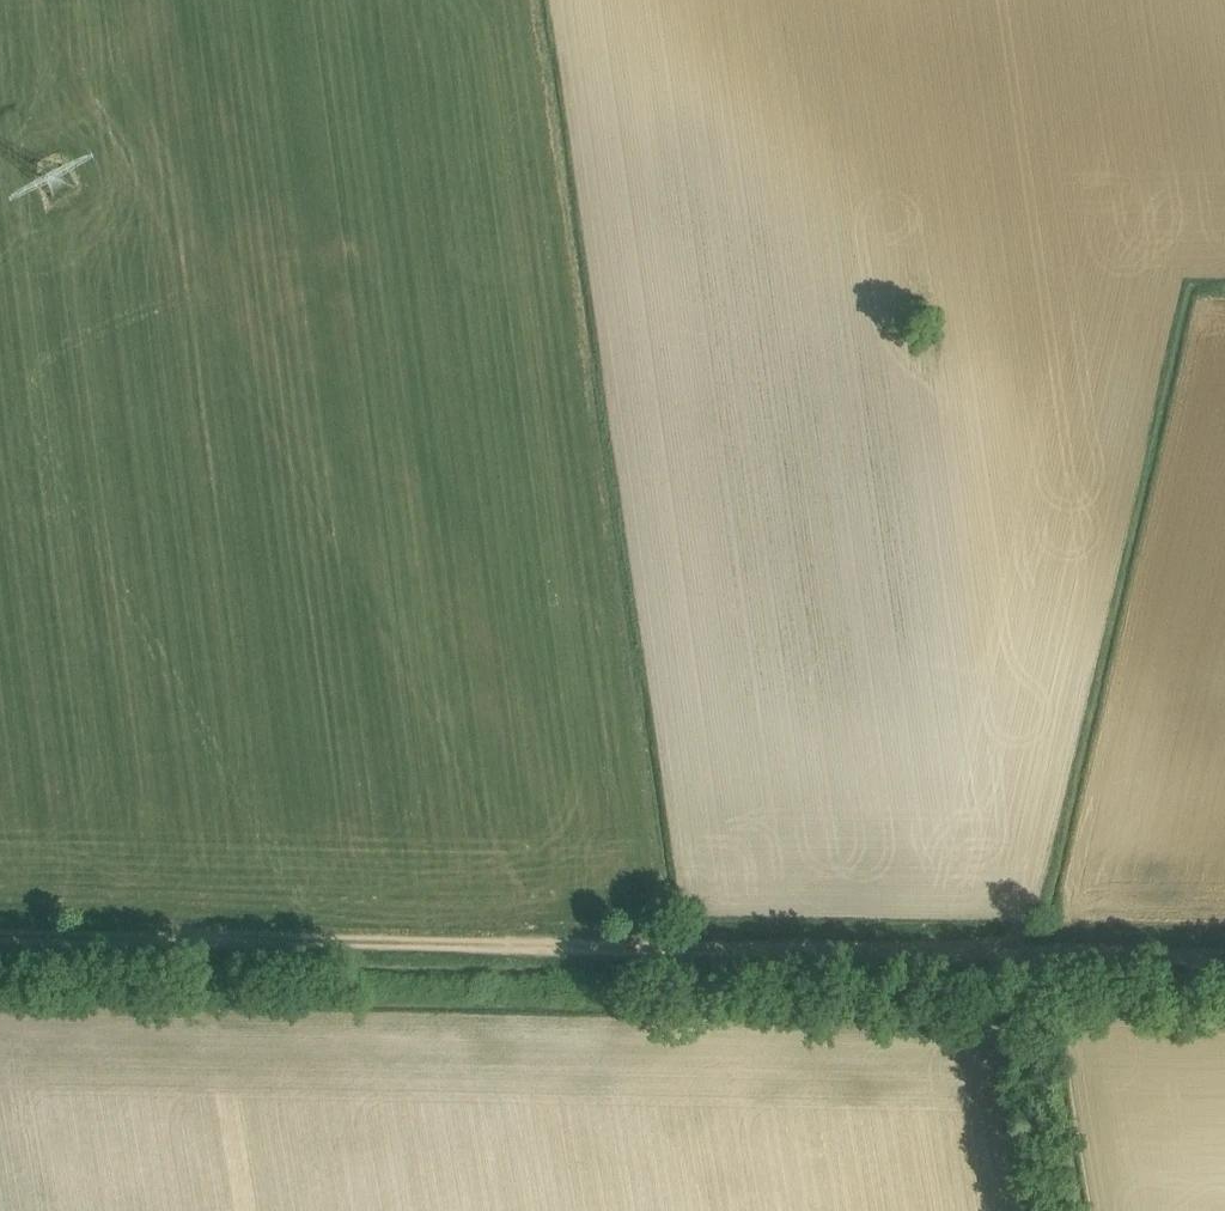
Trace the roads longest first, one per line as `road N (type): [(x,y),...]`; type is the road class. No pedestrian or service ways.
road 1 (track): [(1224,945),(0,934)]

